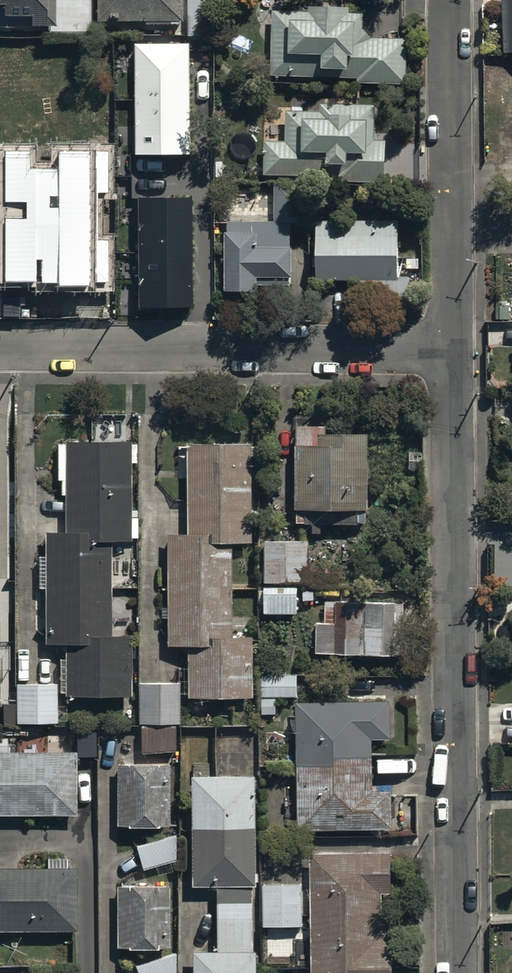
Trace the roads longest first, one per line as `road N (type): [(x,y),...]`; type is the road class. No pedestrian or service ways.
road 1 (residential): [(457,972),(453,351)]
road 2 (residential): [(0,350),(453,351)]
road 3 (residential): [(453,351),(451,0)]

